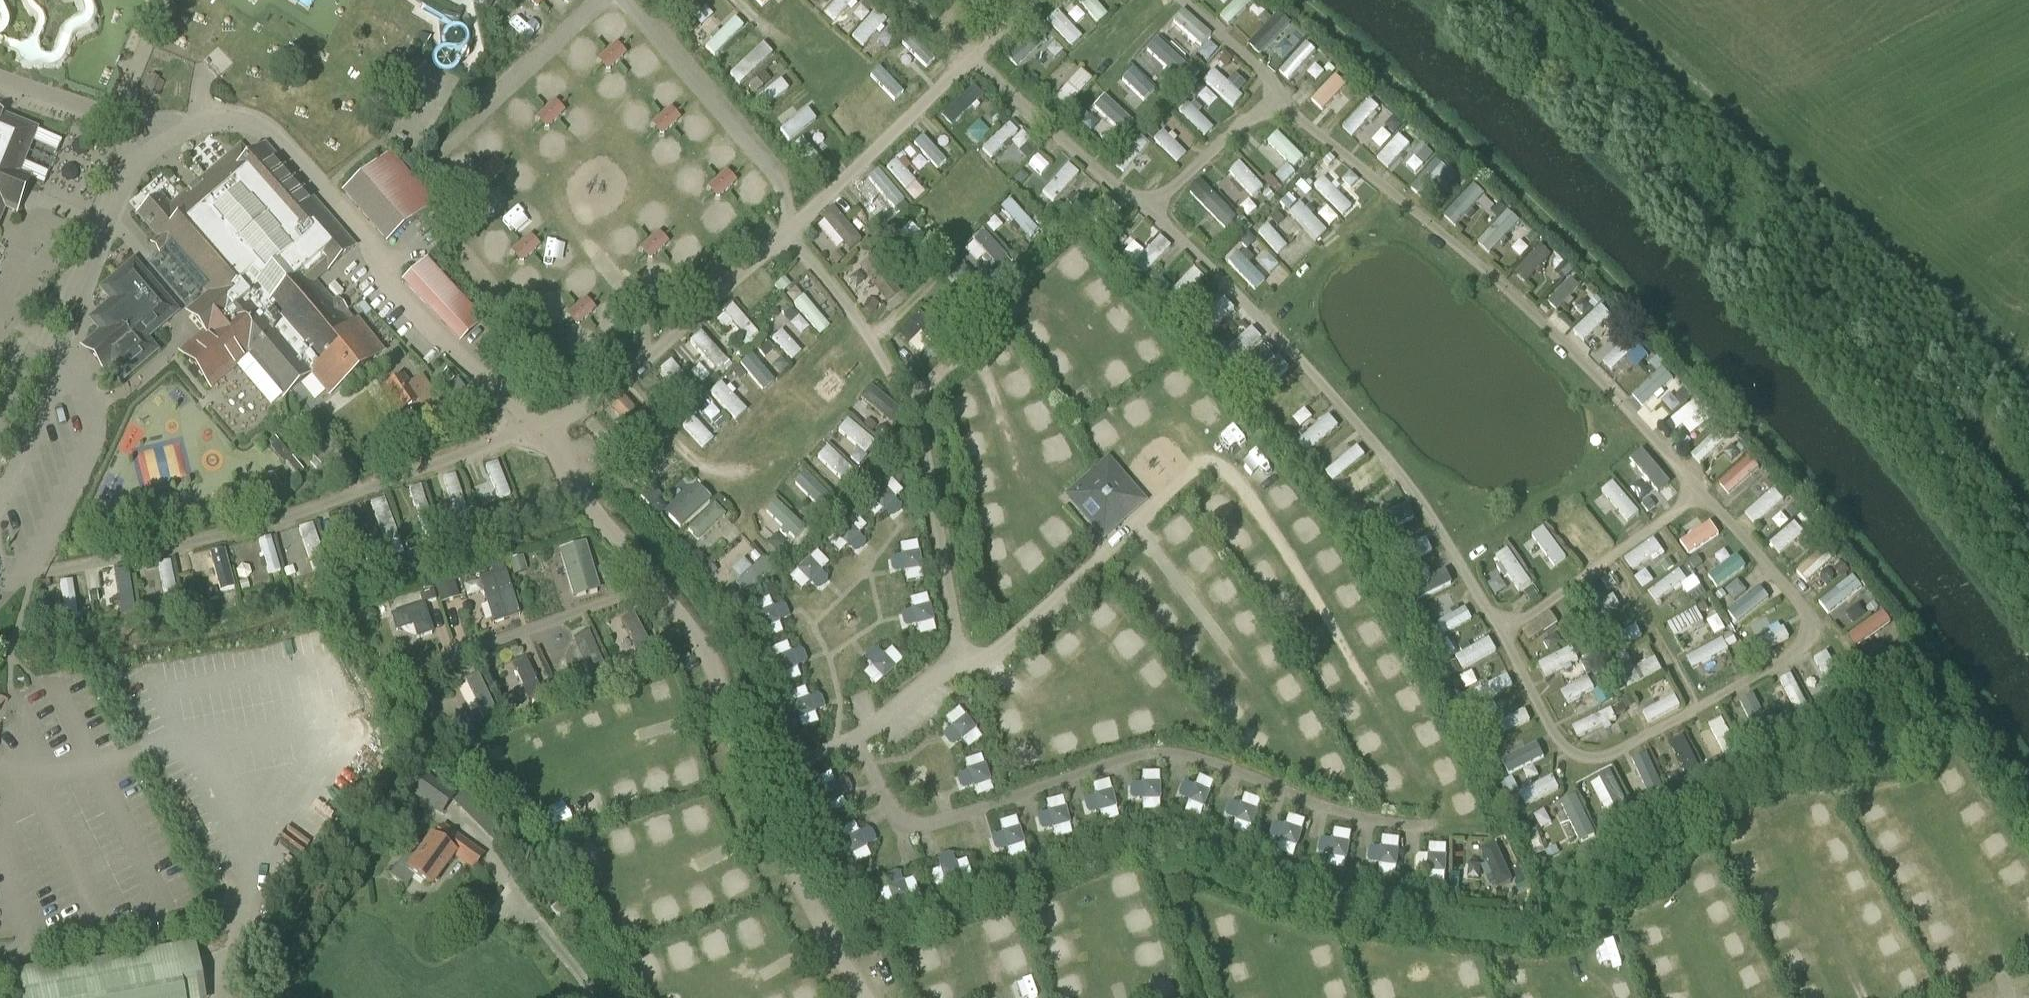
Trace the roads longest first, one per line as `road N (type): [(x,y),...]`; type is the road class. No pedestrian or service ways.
road 1 (track): [(2028,353),(2003,346),(1872,229),(1583,0)]

